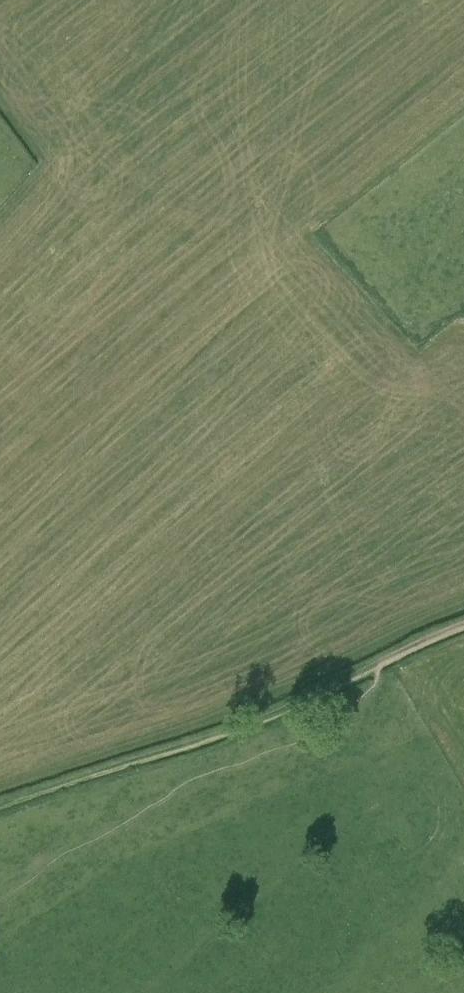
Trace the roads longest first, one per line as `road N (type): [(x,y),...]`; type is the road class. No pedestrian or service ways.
road 1 (track): [(0,805),(463,627)]

